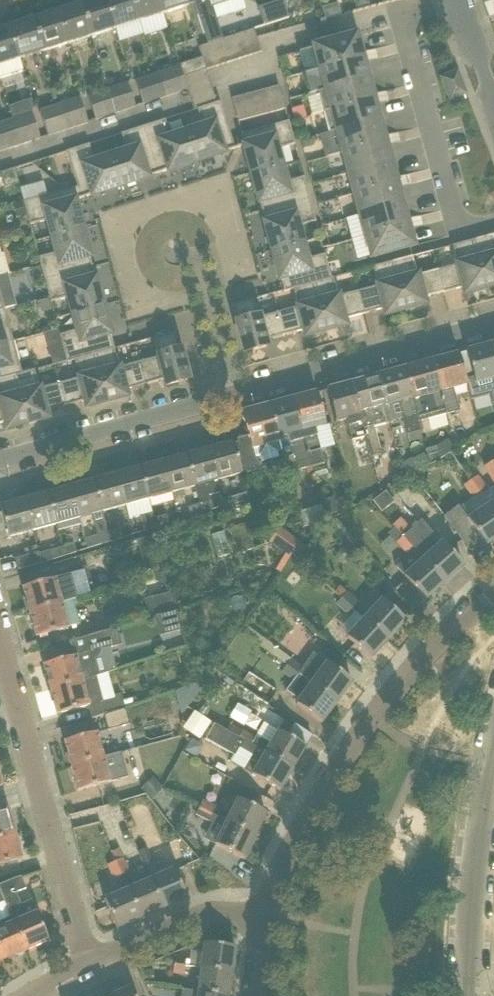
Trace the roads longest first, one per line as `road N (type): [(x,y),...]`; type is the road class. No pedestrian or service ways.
road 1 (residential): [(0,460),(493,325)]
road 2 (residential): [(273,918),(307,825),(367,731),(452,632),(493,598)]
road 3 (residential): [(88,961),(0,638)]
road 4 (residential): [(493,221),(460,230),(400,13),(439,0)]
road 5 (unclassified): [(473,995),(493,762)]
road 6 (residential): [(88,961),(213,915),(273,918)]

